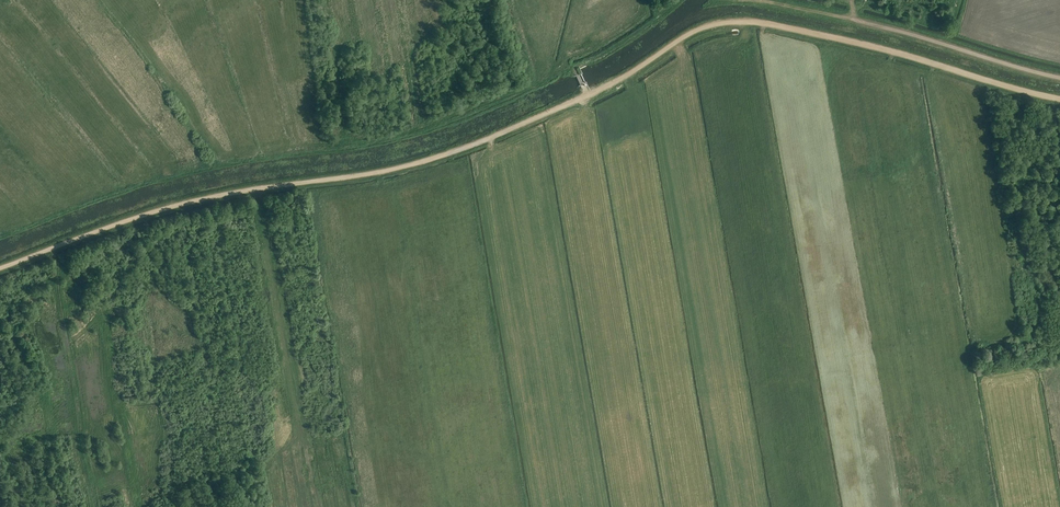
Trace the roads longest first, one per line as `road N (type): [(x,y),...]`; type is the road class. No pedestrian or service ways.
road 1 (track): [(0,268),(173,206),(458,150),(613,82),(690,32),(725,21),(858,43),(1059,99)]
road 2 (track): [(1059,77),(850,18),(853,6),(840,0)]
road 3 (track): [(84,421),(52,248)]
road 4 (track): [(850,18),(724,2)]

